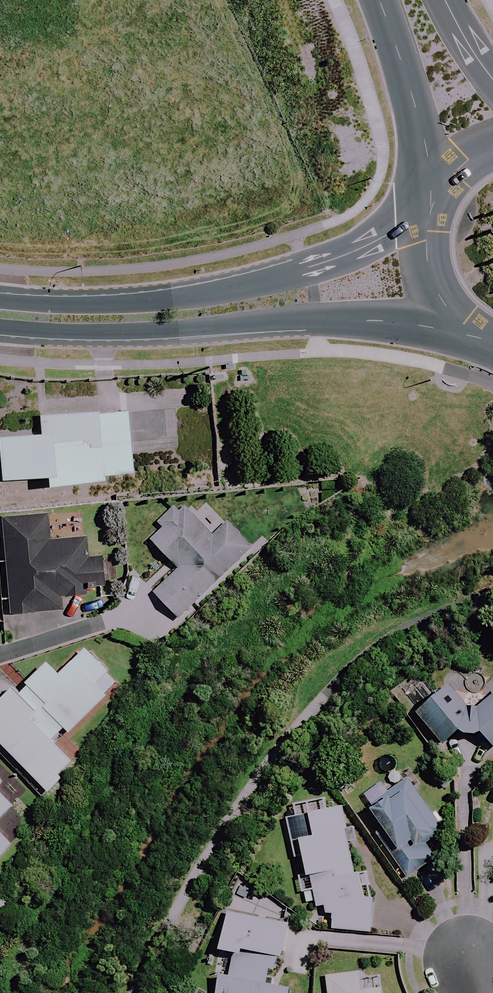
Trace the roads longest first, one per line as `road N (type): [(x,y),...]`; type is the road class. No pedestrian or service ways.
road 1 (secondary): [(474,337),(316,316),(144,334),(0,328)]
road 2 (secondary): [(0,301),(148,301),(245,287),(362,247),(398,228),(431,198)]
road 3 (secondary): [(436,189),(379,0)]
road 4 (secondary): [(474,337),(430,291),(421,260),(431,198)]

